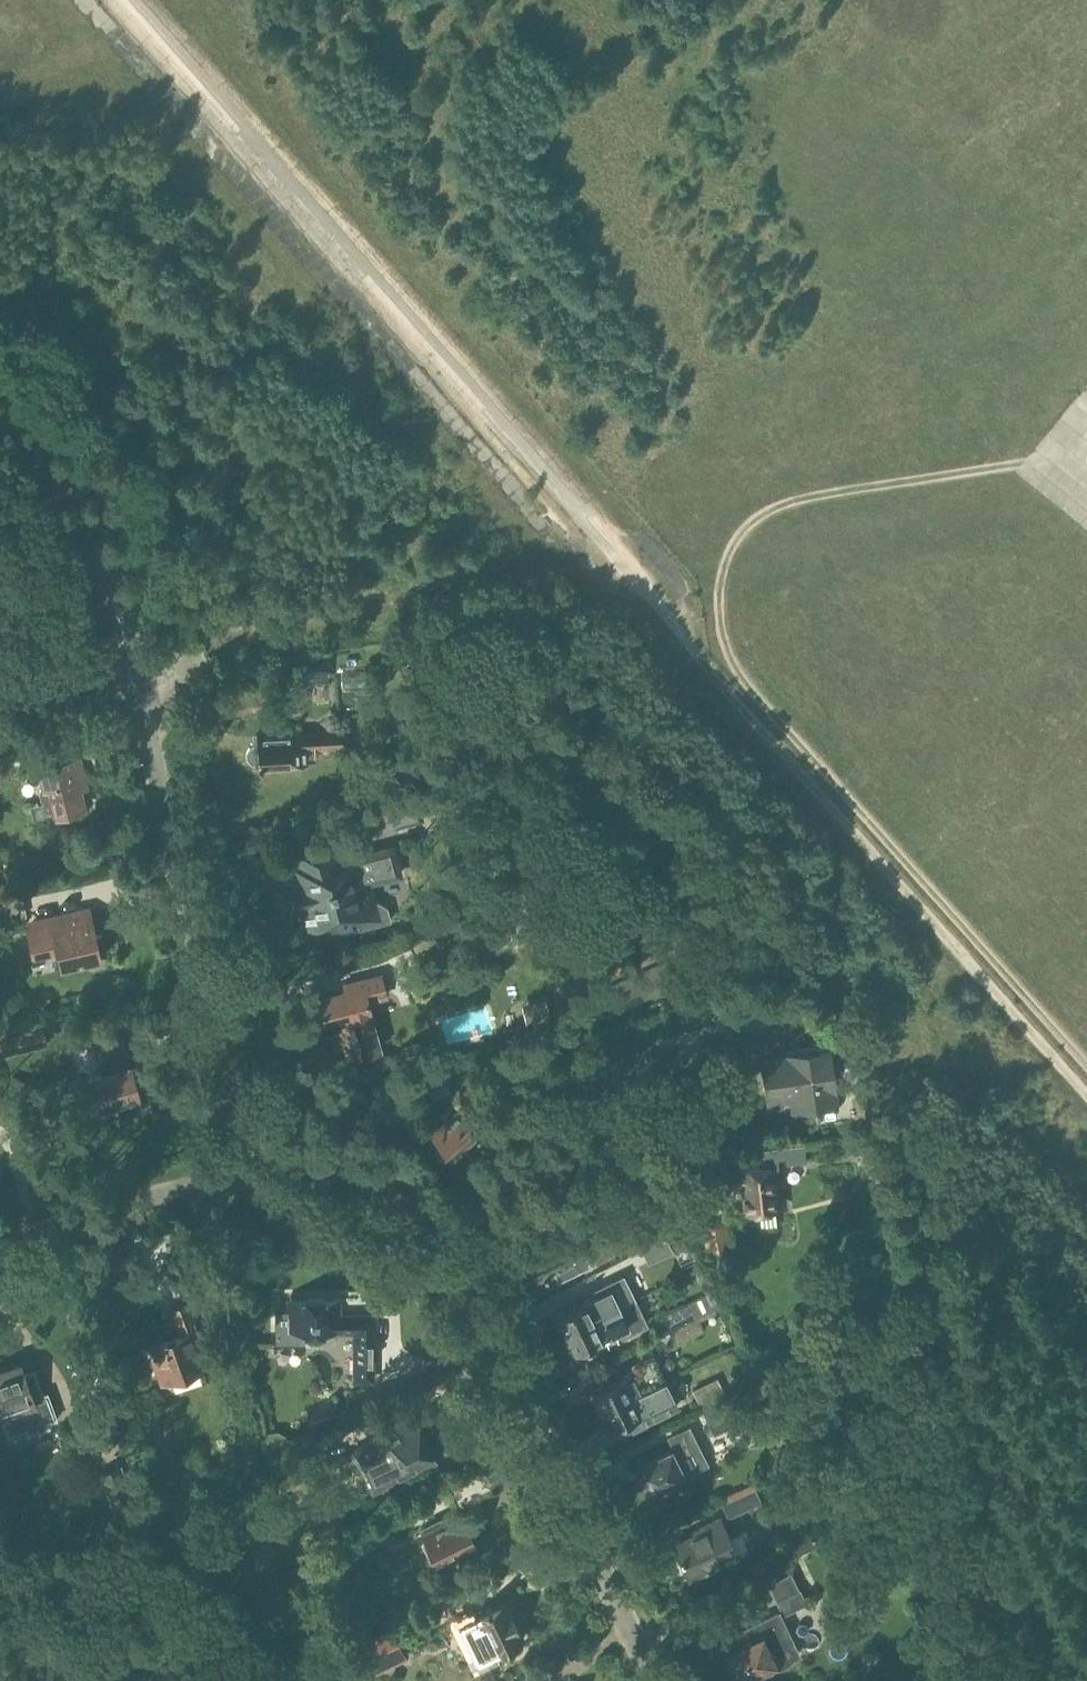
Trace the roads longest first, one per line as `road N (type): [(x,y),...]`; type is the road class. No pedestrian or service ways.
road 1 (track): [(112,0),(337,276),(1086,1092)]
road 2 (residential): [(664,1680),(459,1269),(415,1220),(346,1187),(244,1167)]
road 3 (residential): [(244,1167),(175,766),(145,653),(0,708)]
road 4 (residential): [(0,1255),(244,1167)]

